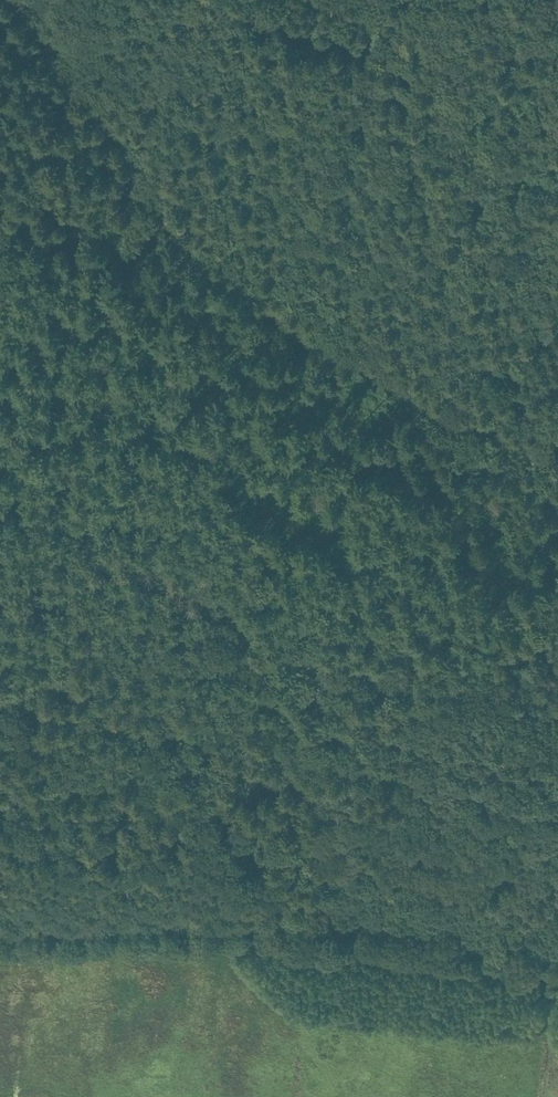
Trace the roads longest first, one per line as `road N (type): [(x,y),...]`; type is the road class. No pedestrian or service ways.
road 1 (track): [(0,206),(163,199),(263,288),(396,381),(557,419)]
road 2 (unclassified): [(557,956),(312,916),(0,927)]
road 3 (track): [(277,765),(332,756),(449,758),(557,785)]
road 4 (track): [(40,0),(130,125),(163,199)]
road 5 (track): [(130,125),(179,0)]

